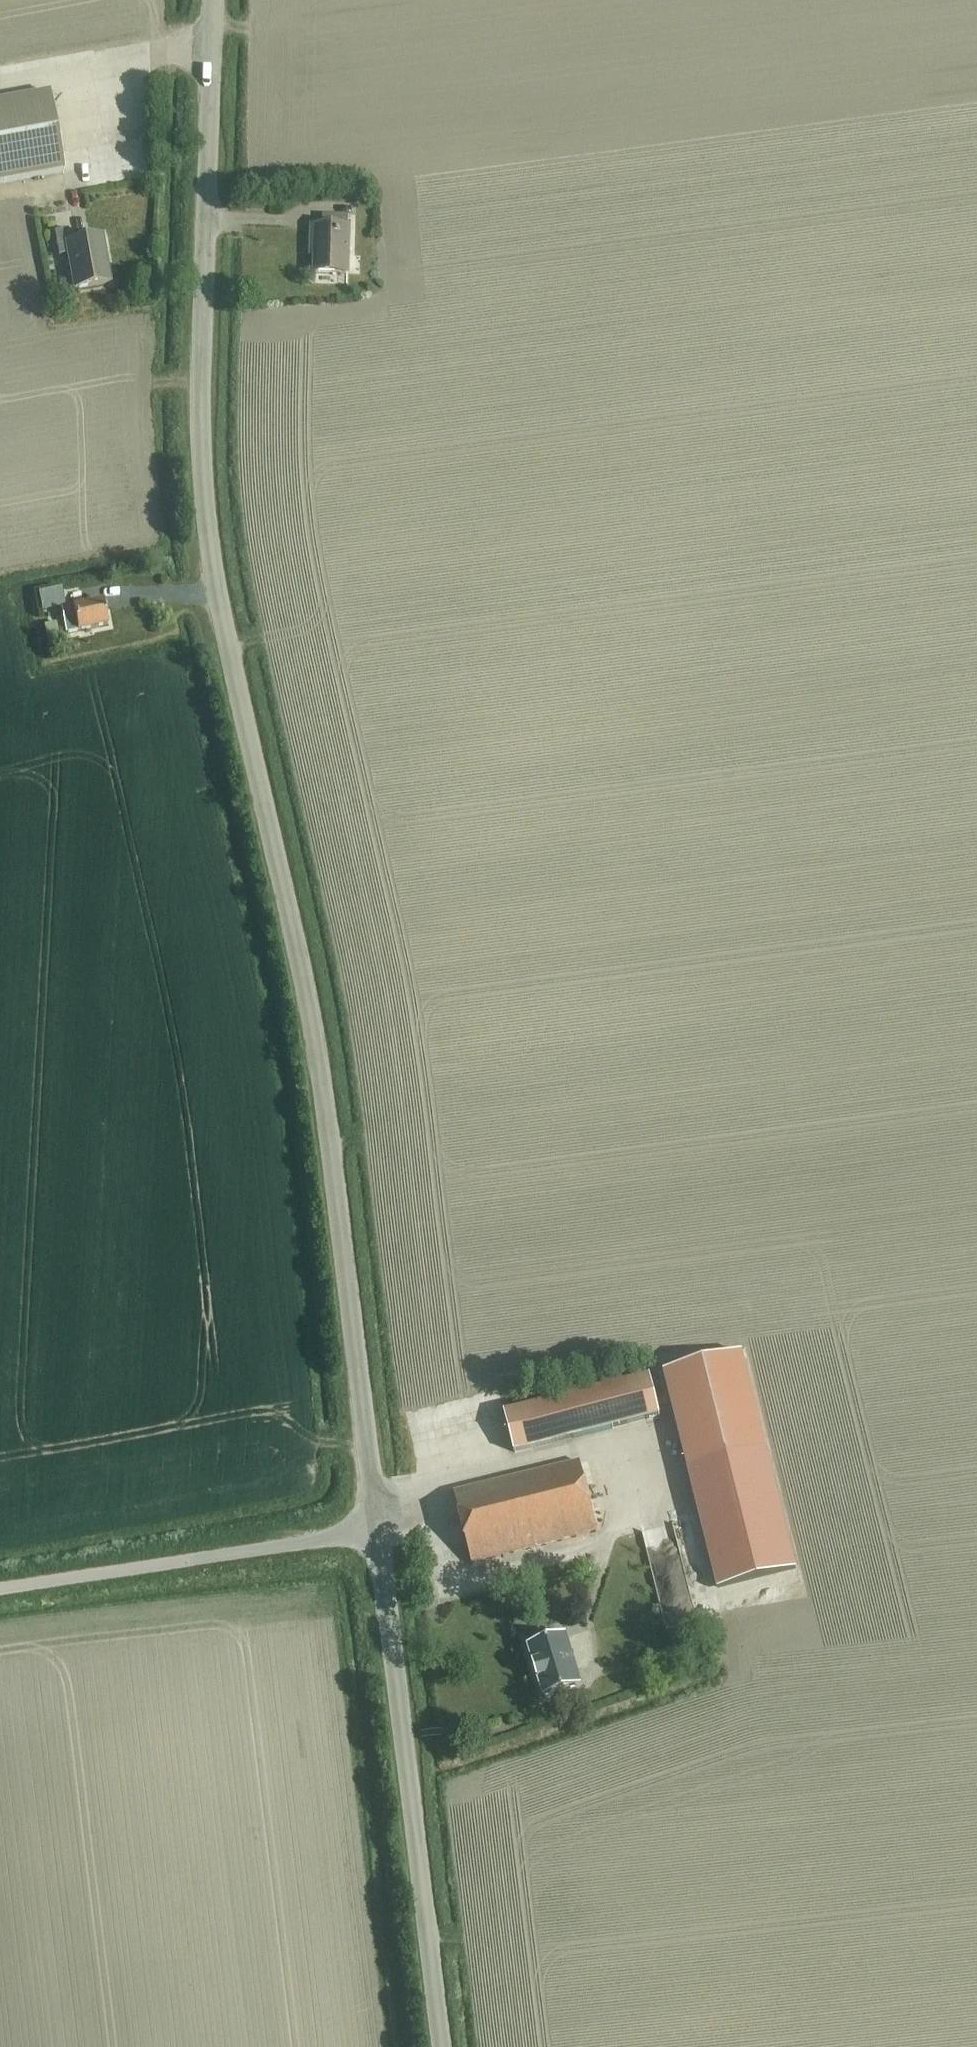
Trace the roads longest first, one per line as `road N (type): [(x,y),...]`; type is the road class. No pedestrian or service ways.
road 1 (tertiary): [(444,2046),(313,1055),(210,463),(220,0)]
road 2 (track): [(376,1529),(0,1586)]

